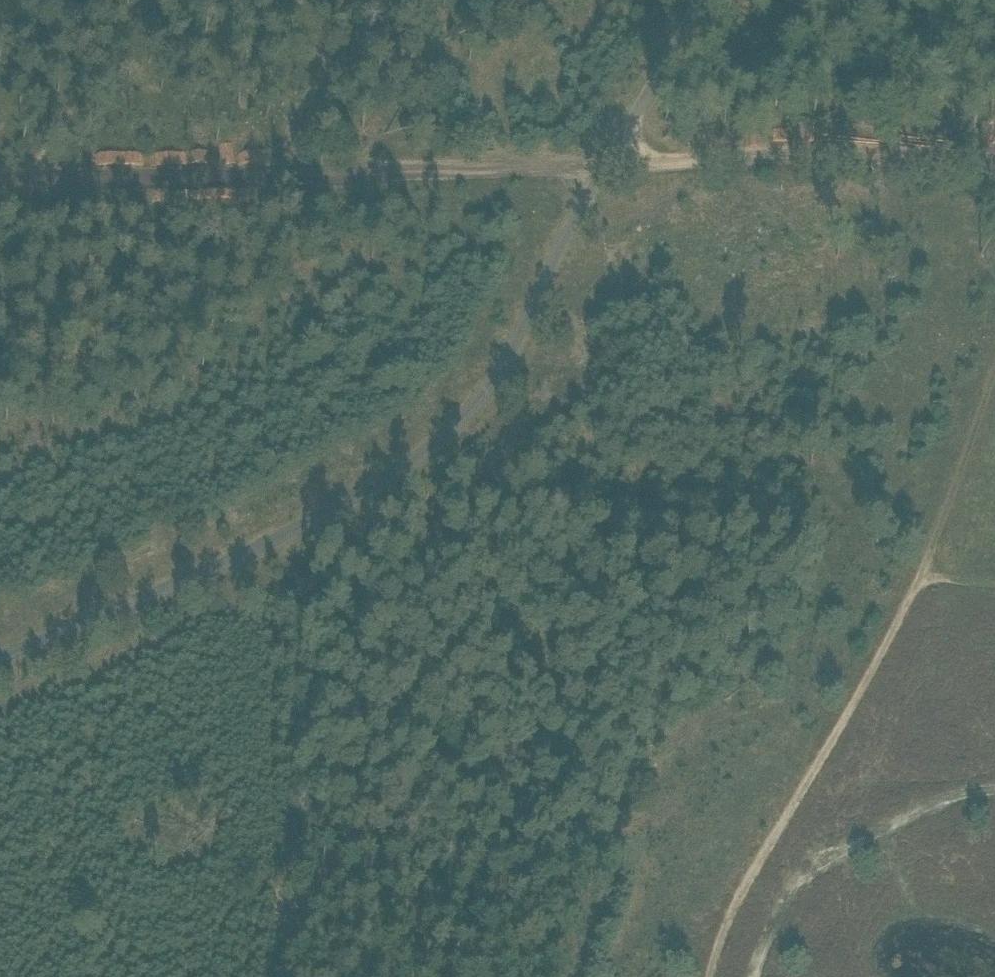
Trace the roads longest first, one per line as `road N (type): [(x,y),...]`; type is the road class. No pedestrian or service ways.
road 1 (track): [(994,167),(828,155),(28,177)]
road 2 (track): [(714,976),(728,920),(919,576),(994,584)]
road 3 (track): [(919,576),(994,367)]
road 4 (track): [(28,177),(120,0)]

